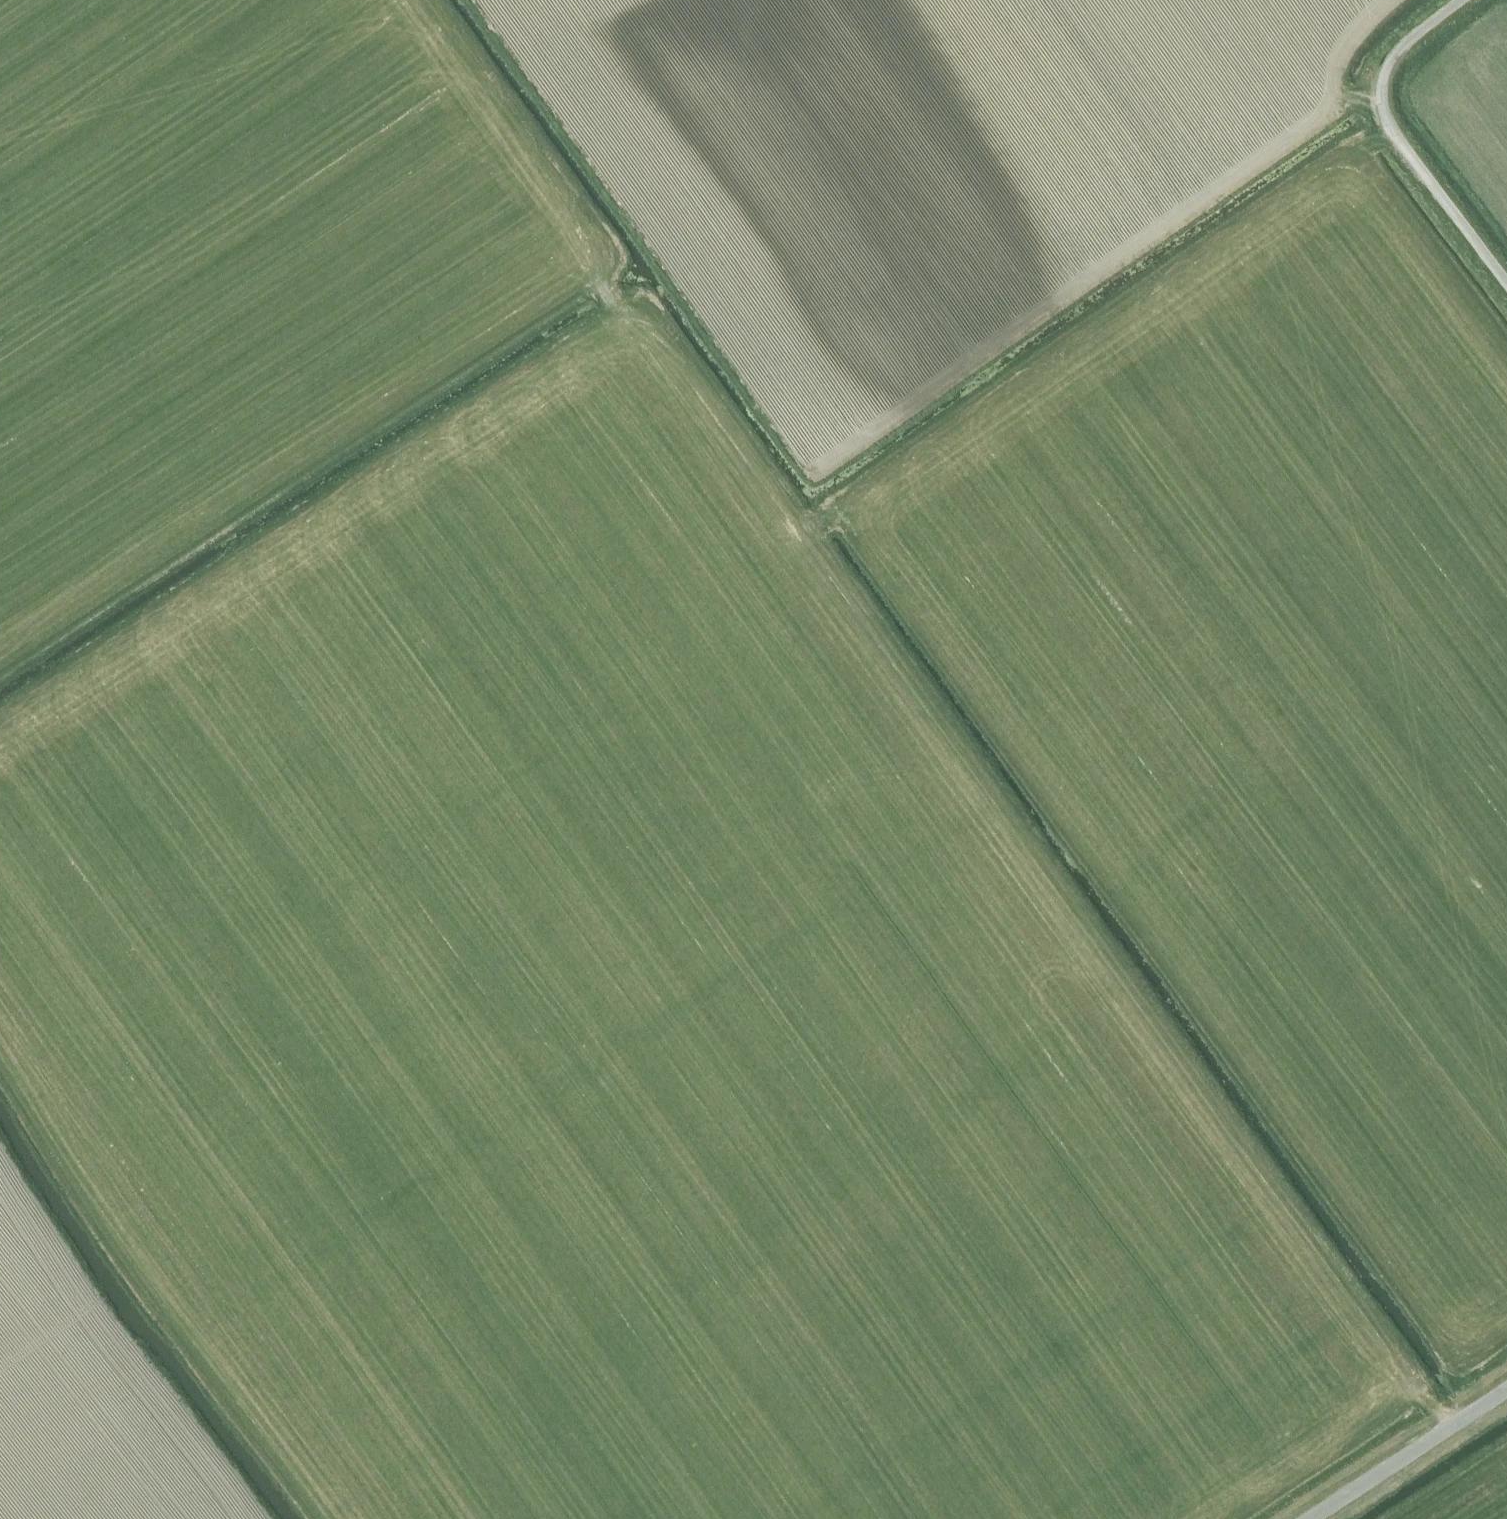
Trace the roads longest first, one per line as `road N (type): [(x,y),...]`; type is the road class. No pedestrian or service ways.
road 1 (unclassified): [(1506,283),(1383,109),(1392,58),(1461,0)]
road 2 (unclassified): [(1312,1518),(1506,1391)]

